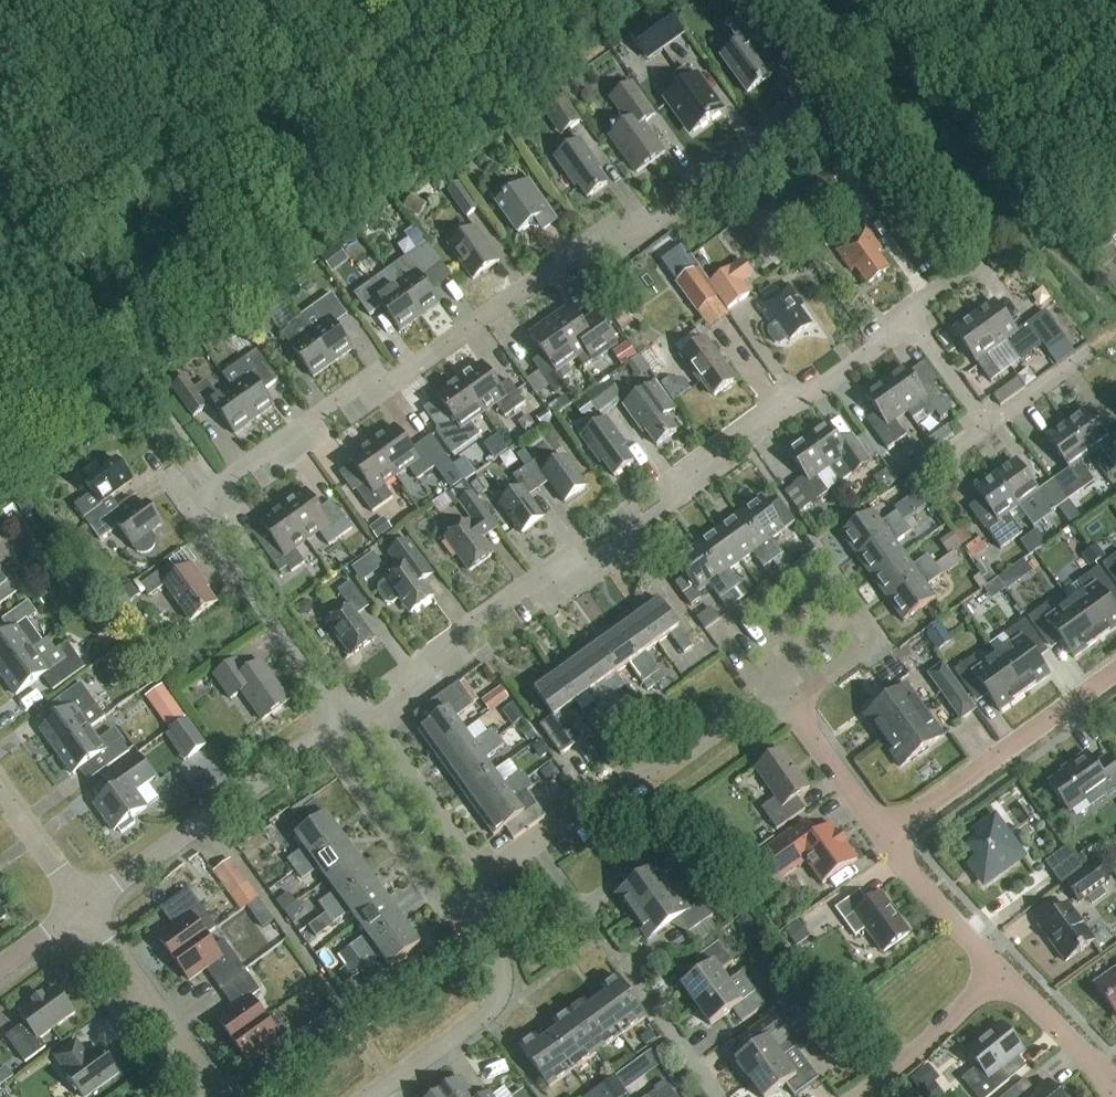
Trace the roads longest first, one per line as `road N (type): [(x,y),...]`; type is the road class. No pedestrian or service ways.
road 1 (unclassified): [(360,715),(199,502),(381,377),(395,390),(621,225),(638,235),(790,118)]
road 2 (residential): [(360,715),(588,546),(609,550),(711,473),(710,454),(789,396),(814,401),(913,316),(980,431)]
road 3 (unclassified): [(768,689),(730,631),(821,556),(875,634),(788,705)]
road 4 (unclassified): [(483,878),(640,762),(673,759),(768,689)]
road 5 (residential): [(86,911),(321,742)]
road 6 (residential): [(1115,681),(885,834)]
road 7 (unclassified): [(377,1096),(493,1019),(506,998),(507,972),(472,896)]
road 8 (residential): [(321,742),(447,912),(472,896)]
road 9 (residential): [(86,911),(221,1096)]
road 10 (residential): [(483,878),(360,715)]
road 11 (residential): [(608,945),(719,1096)]
road 12 (residential): [(863,1096),(997,969)]
road 13 (residential): [(997,969),(885,834)]
road 14 (residential): [(885,834),(788,705)]
road 15 (residential): [(1110,1080),(997,969)]
road 16 (residential): [(0,789),(86,911)]
road 17 (unclassified): [(980,431),(1097,348)]

